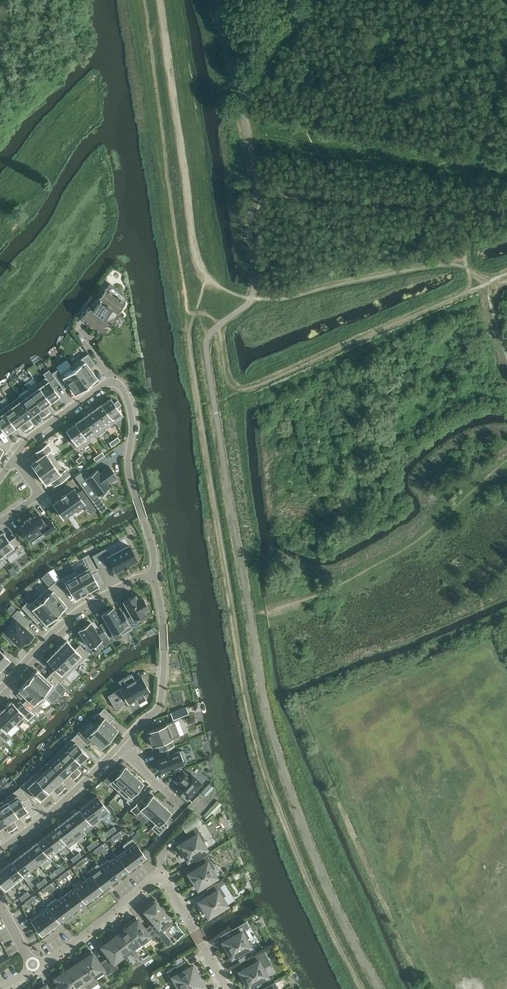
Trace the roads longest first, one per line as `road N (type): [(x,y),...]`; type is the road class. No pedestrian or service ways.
road 1 (residential): [(11,453),(109,379),(118,383),(136,416),(128,461),(156,564),(149,576)]
road 2 (residential): [(229,988),(161,875),(36,970)]
road 3 (residential): [(0,688),(69,615),(149,576)]
road 4 (residential): [(149,576),(163,623),(162,693),(159,706),(120,746)]
road 5 (residential): [(120,746),(0,849)]

